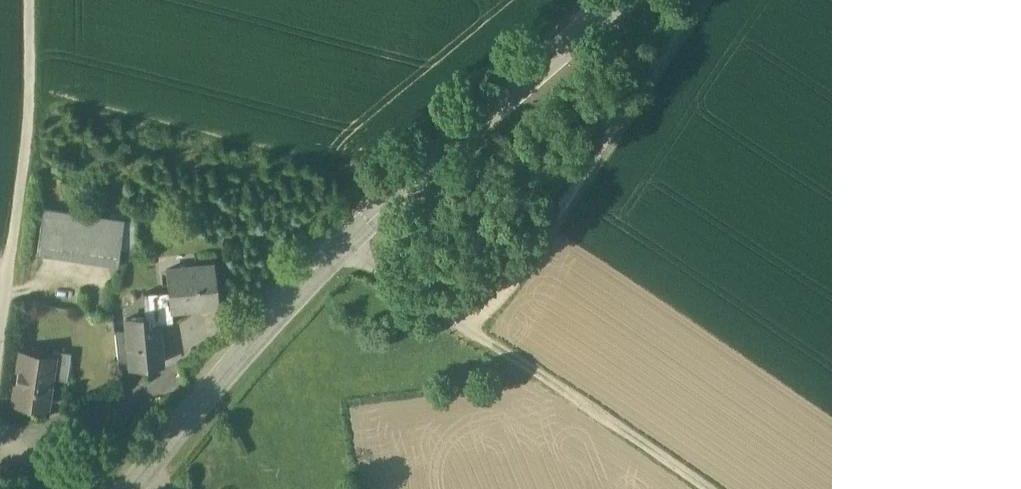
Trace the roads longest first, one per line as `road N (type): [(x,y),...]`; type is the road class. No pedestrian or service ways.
road 1 (tertiary): [(131,488),(343,248),(624,0)]
road 2 (track): [(702,0),(529,262),(466,329)]
road 3 (track): [(6,270),(31,103),(28,0)]
road 4 (residential): [(23,429),(168,378)]

